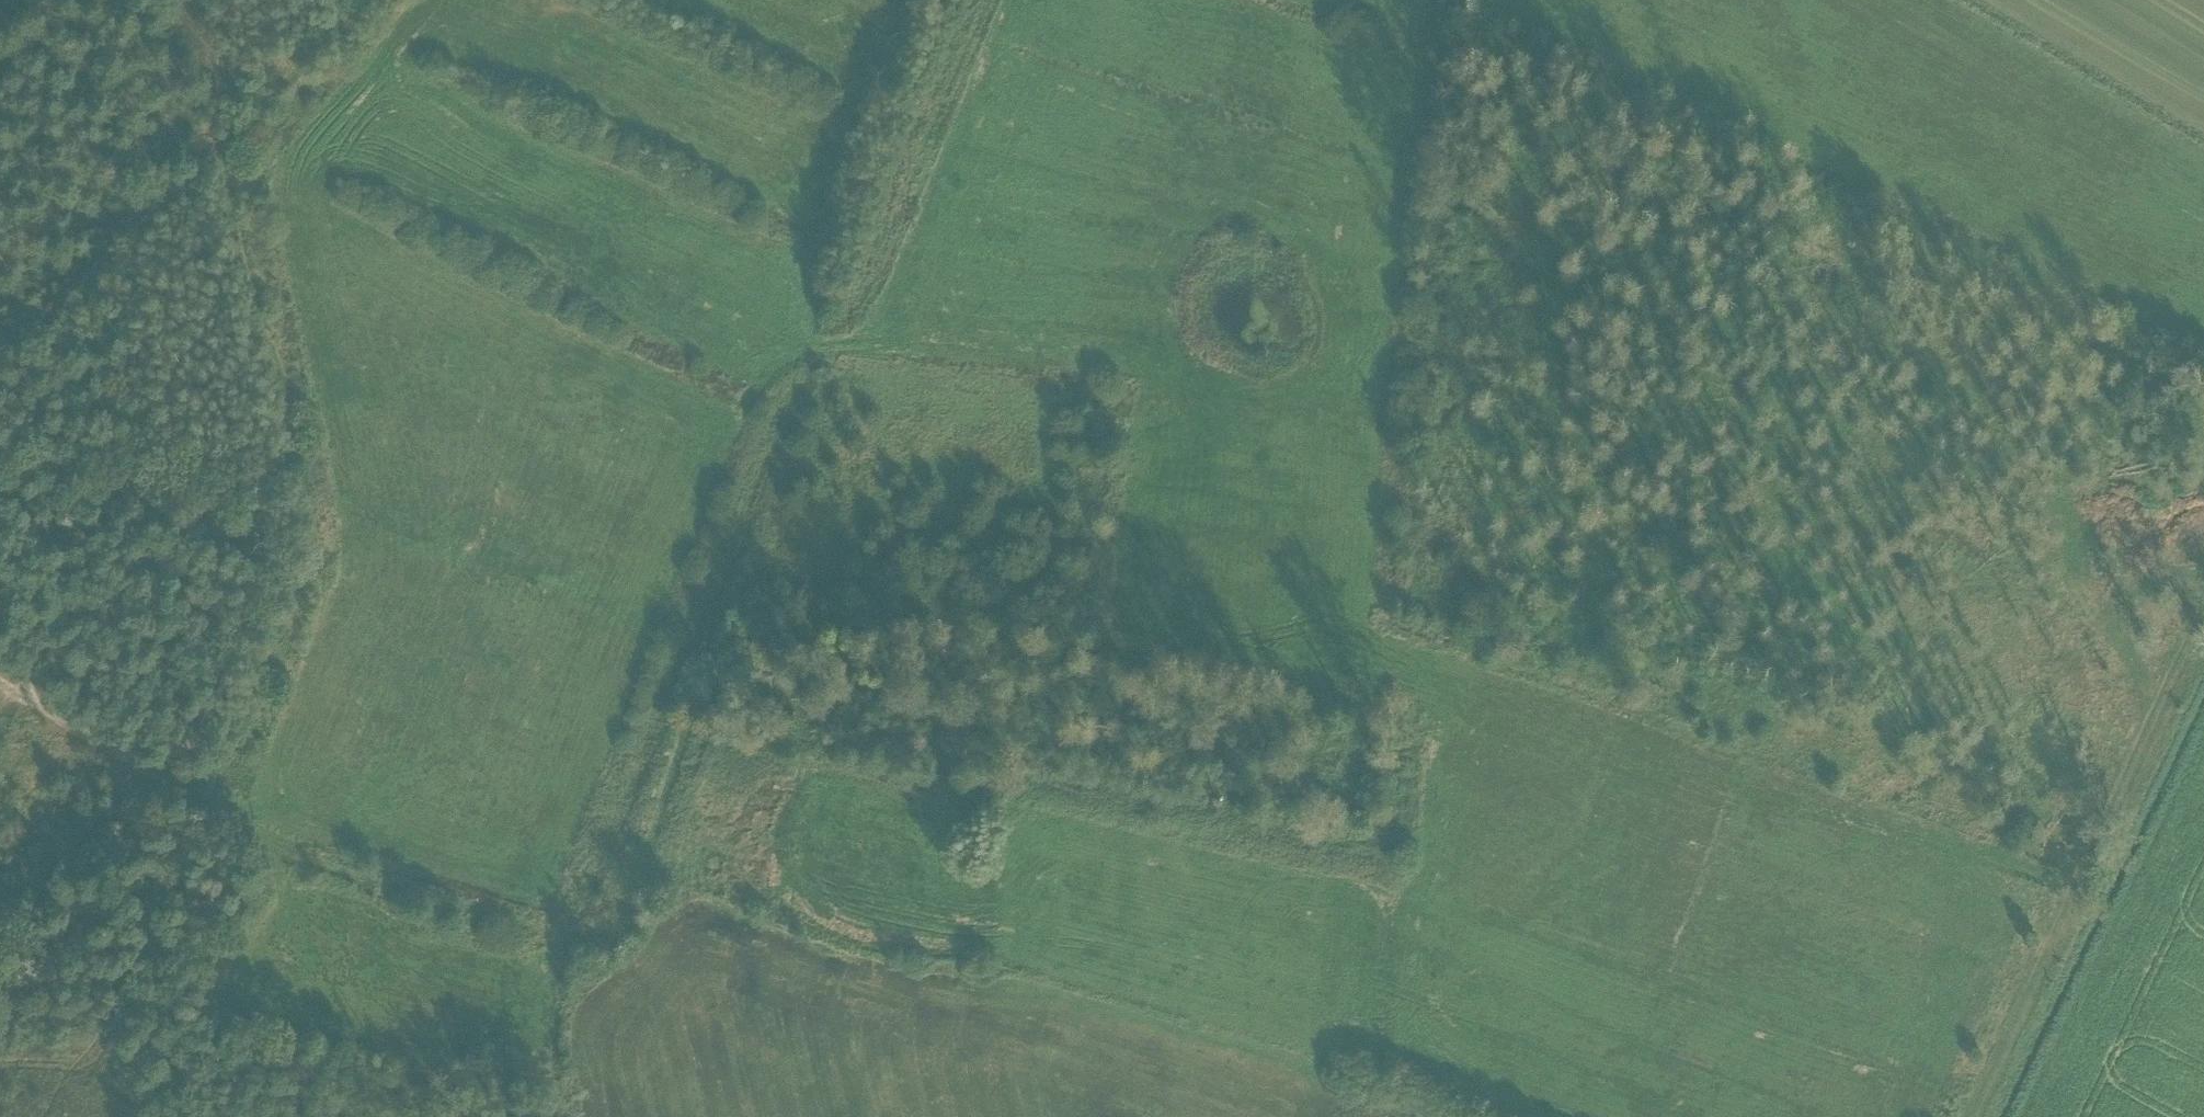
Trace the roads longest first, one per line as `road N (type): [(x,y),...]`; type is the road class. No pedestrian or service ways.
road 1 (track): [(2096,851),(2203,624)]

